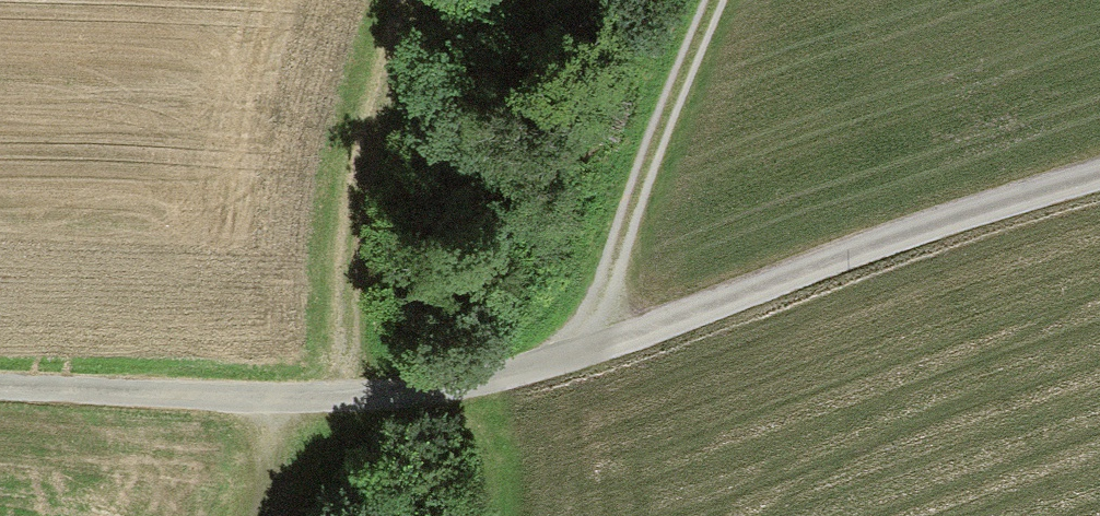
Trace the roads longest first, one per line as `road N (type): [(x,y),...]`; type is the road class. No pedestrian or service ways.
road 1 (track): [(0,363),(340,382),(429,379),(589,344),(1099,149)]
road 2 (track): [(340,382),(354,181),(415,0)]
road 3 (track): [(589,344),(645,171),(715,0)]

